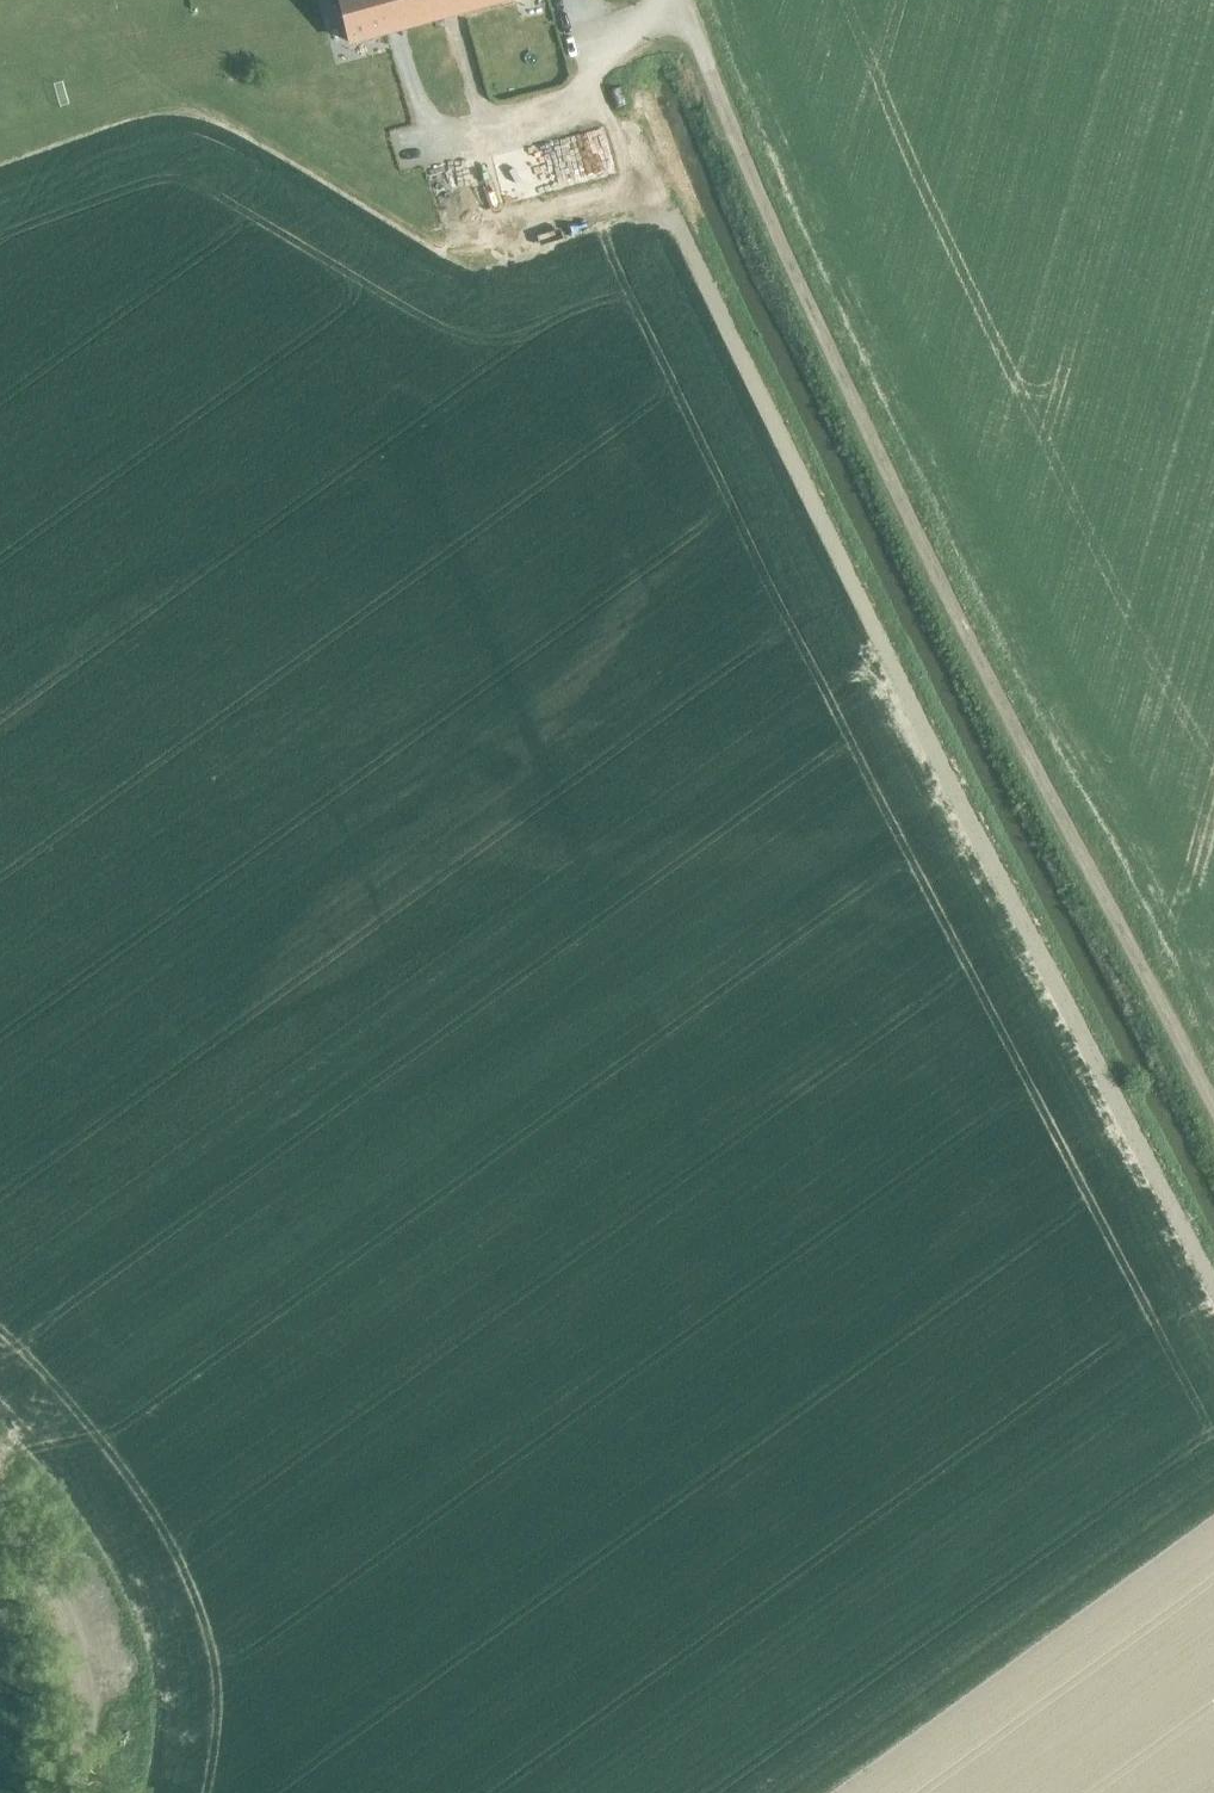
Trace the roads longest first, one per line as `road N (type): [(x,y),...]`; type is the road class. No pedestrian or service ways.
road 1 (unclassified): [(1213,1104),(925,549),(788,263),(684,0)]
road 2 (unclassified): [(64,1792),(76,1717),(65,1640),(29,1558),(0,1523)]

